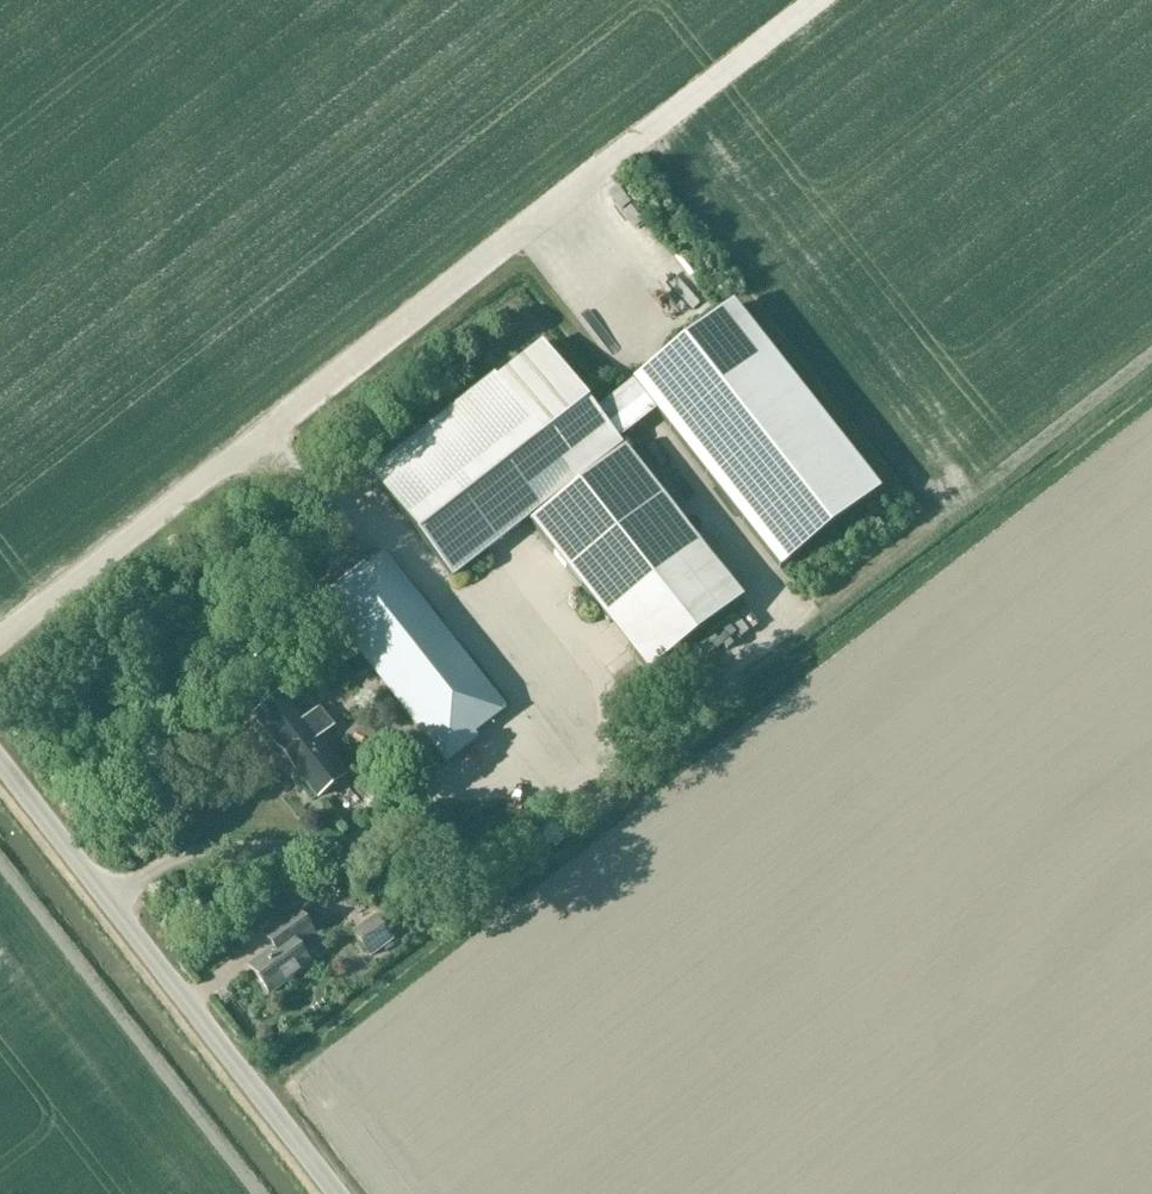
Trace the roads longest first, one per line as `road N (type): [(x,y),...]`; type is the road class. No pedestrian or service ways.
road 1 (unclassified): [(337,1193),(0,758)]

